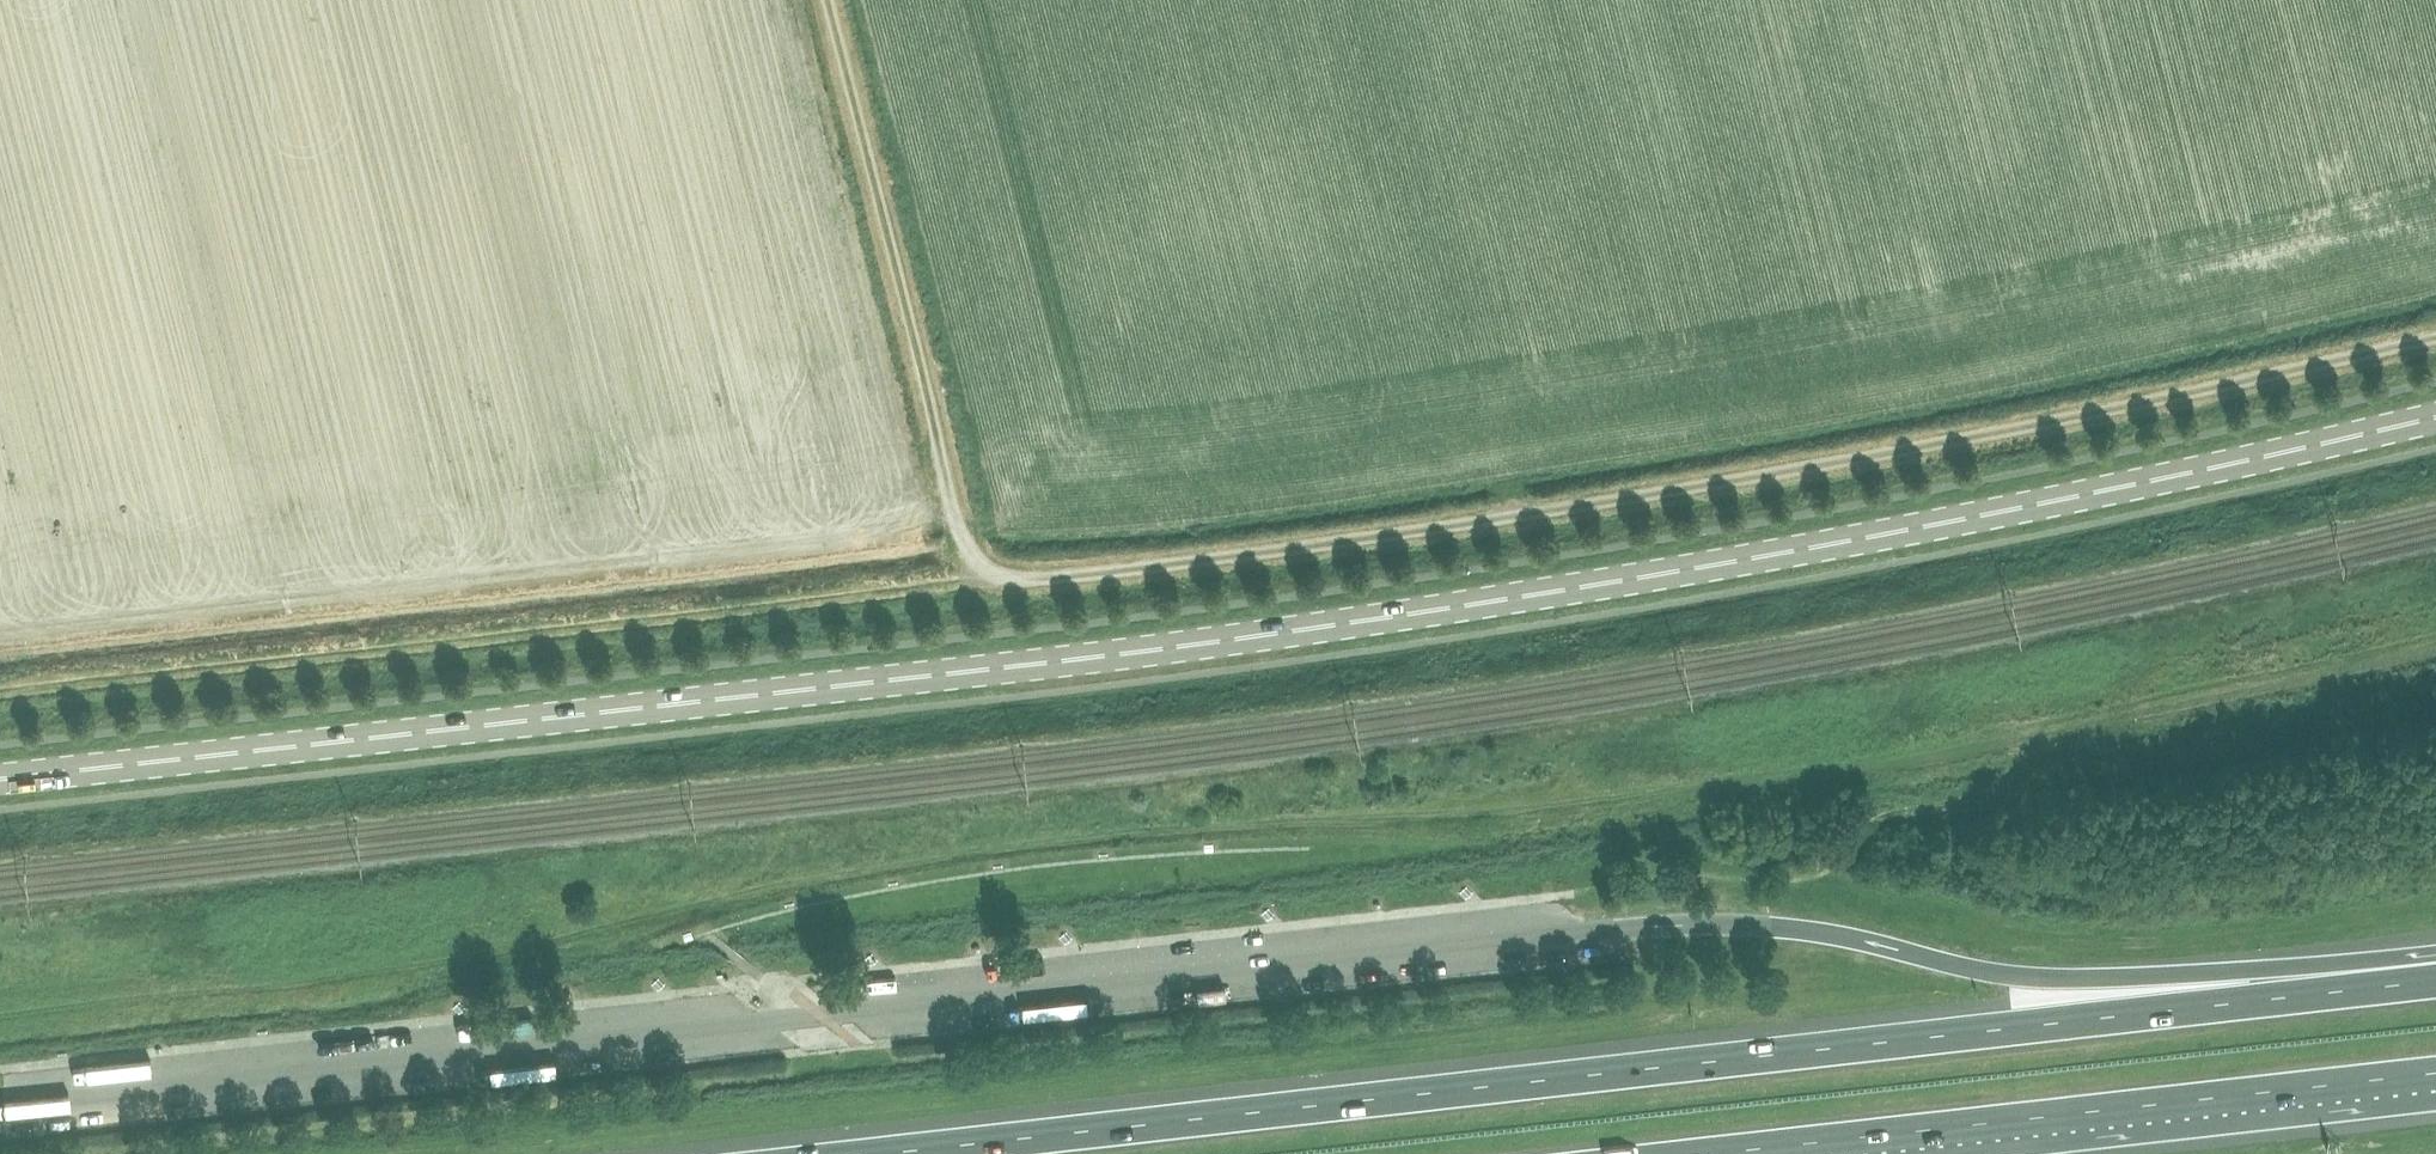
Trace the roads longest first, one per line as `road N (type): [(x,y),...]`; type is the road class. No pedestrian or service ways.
road 1 (primary): [(0,782),(757,697),(1681,574),(2146,485),(2435,415)]
road 2 (unclassified): [(828,0),(965,540),(979,569),(1008,578),(1098,574),(1767,477),(2134,409),(2435,333)]
road 3 (motorway): [(2435,980),(872,1153)]
road 4 (track): [(1607,817),(2010,749),(2435,655)]
road 5 (motorway): [(1707,1153),(2435,1073)]
road 6 (motorway): [(2435,979),(2041,978),(1770,926)]
road 7 (track): [(1770,926),(1874,824),(1992,806),(2014,778),(2010,749)]

